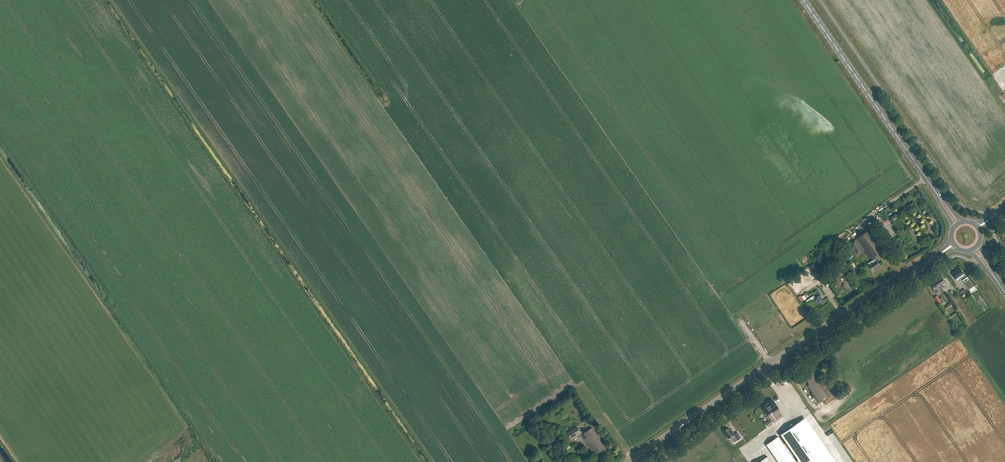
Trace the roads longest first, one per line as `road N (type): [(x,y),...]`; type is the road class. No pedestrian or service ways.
road 1 (tertiary): [(627,461),(882,286),(954,245)]
road 2 (primary): [(958,224),(804,0)]

